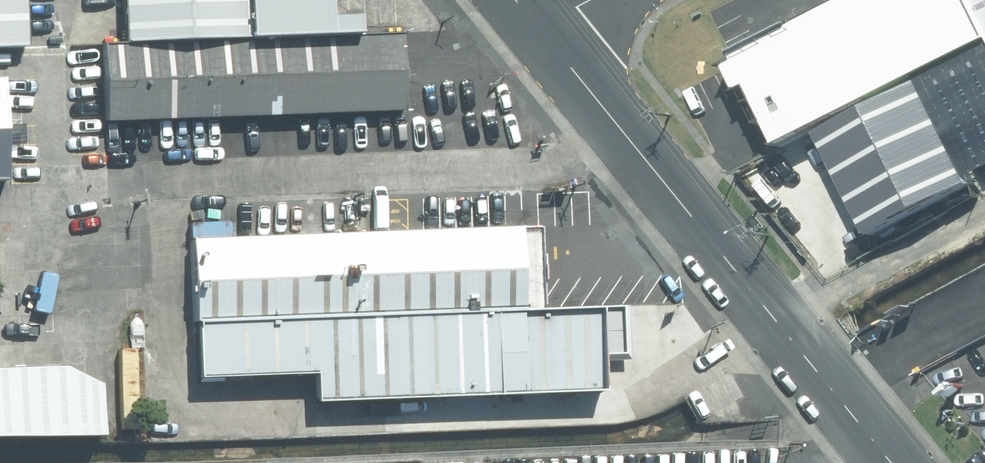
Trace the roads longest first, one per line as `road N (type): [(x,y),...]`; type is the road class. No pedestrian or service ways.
road 1 (secondary): [(536,30),(891,462)]

